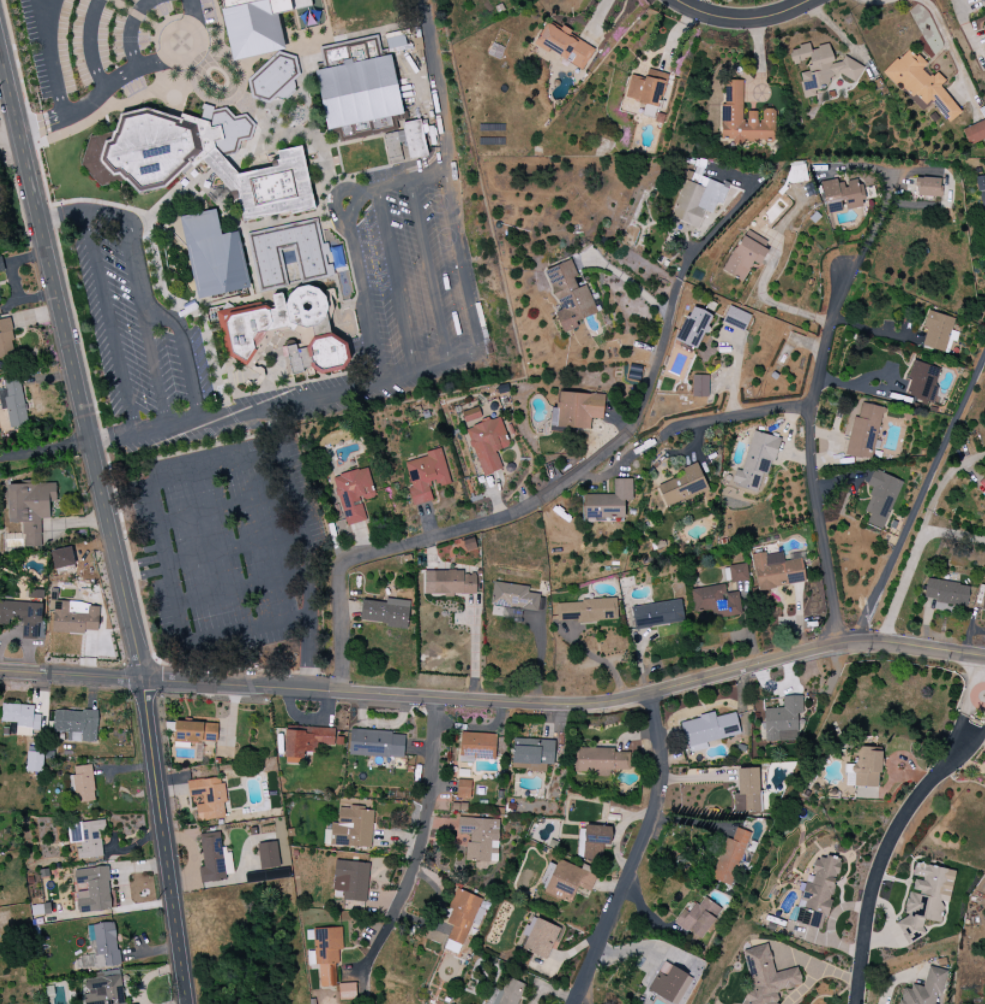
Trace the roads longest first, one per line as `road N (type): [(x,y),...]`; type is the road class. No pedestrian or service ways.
road 1 (residential): [(0,673),(572,706),(653,696),(837,647),(984,659)]
road 2 (residential): [(0,41),(144,681),(188,1003)]
road 3 (residential): [(844,272),(809,406),(837,647)]
road 4 (residential): [(578,476),(521,513),(349,562),(341,581),(345,692)]
road 5 (residential): [(984,704),(967,744),(889,849),(873,894),(858,1003)]
road 6 (residential): [(653,696),(665,773),(659,806),(574,1003)]
road 7 (residential): [(437,699),(429,808),(413,875),(365,975)]
road 8 (residential): [(809,406),(664,432)]
road 9 (residential): [(674,0),(734,22),(776,17),(812,0)]

